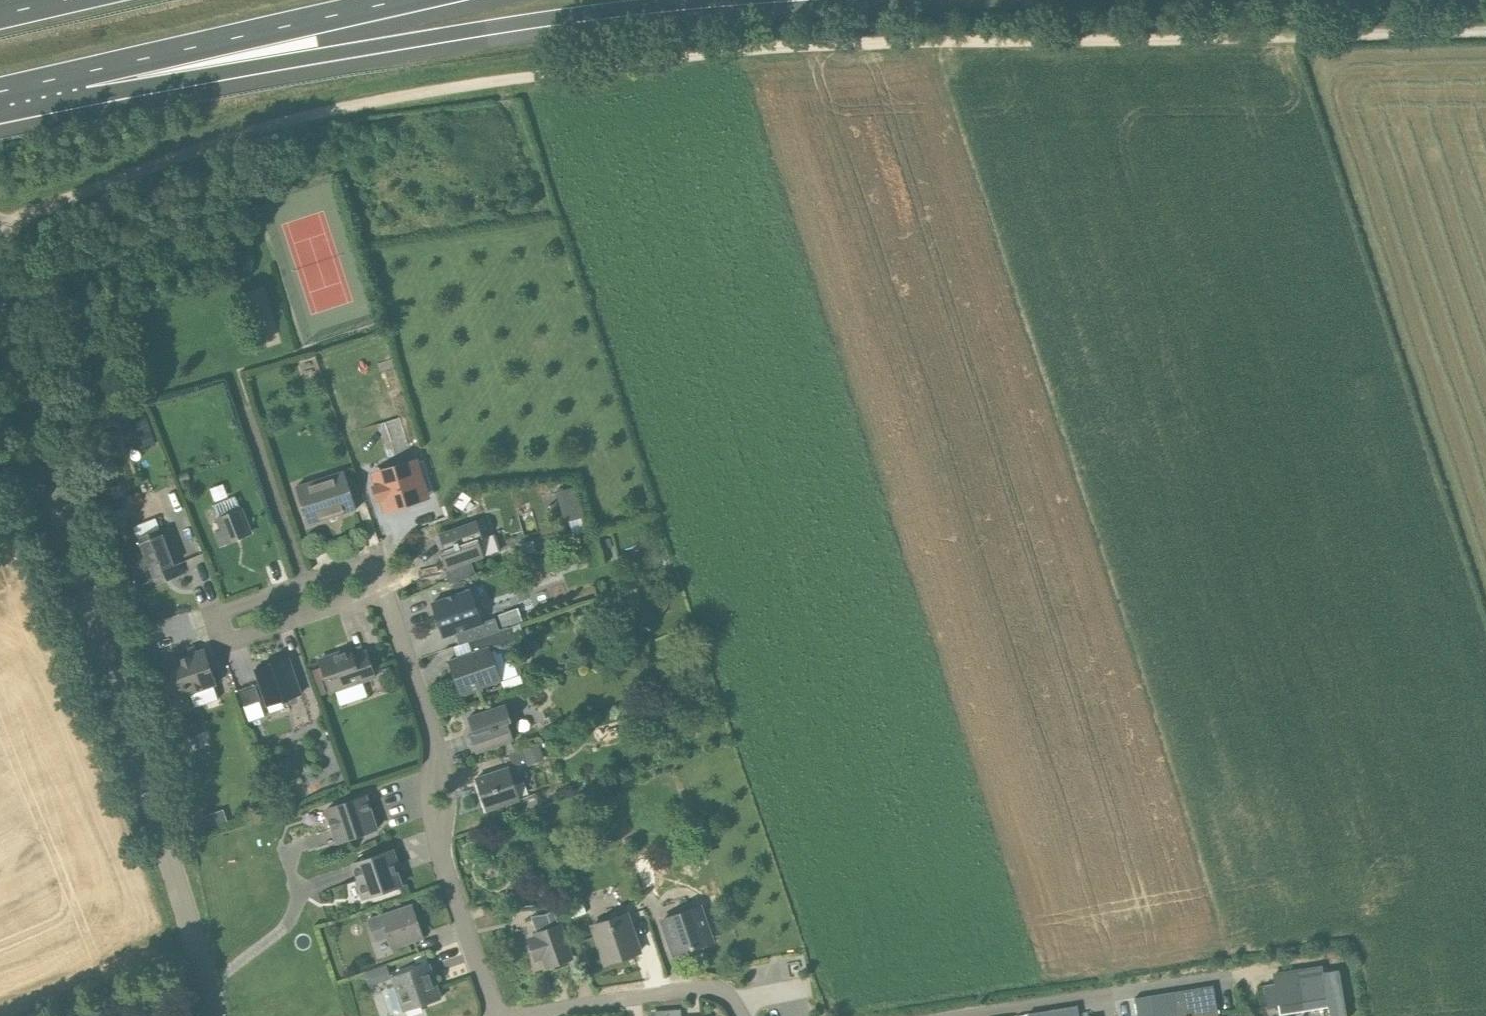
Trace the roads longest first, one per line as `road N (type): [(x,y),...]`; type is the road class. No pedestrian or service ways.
road 1 (track): [(0,224),(341,108),(661,57),(900,43),(1485,33)]
road 2 (unclassified): [(216,1015),(0,290)]
road 3 (motorway): [(81,77),(240,69),(554,16),(716,0)]
road 4 (residential): [(493,1015),(443,863),(434,754),(382,591)]
road 5 (residential): [(962,1015),(1341,956)]
road 6 (motorway): [(81,77),(419,0)]
road 7 (residential): [(739,1015),(704,982),(523,1015)]
road 8 (residential): [(382,591),(372,564),(214,617),(225,645)]
road 9 (residential): [(225,645),(382,591)]

